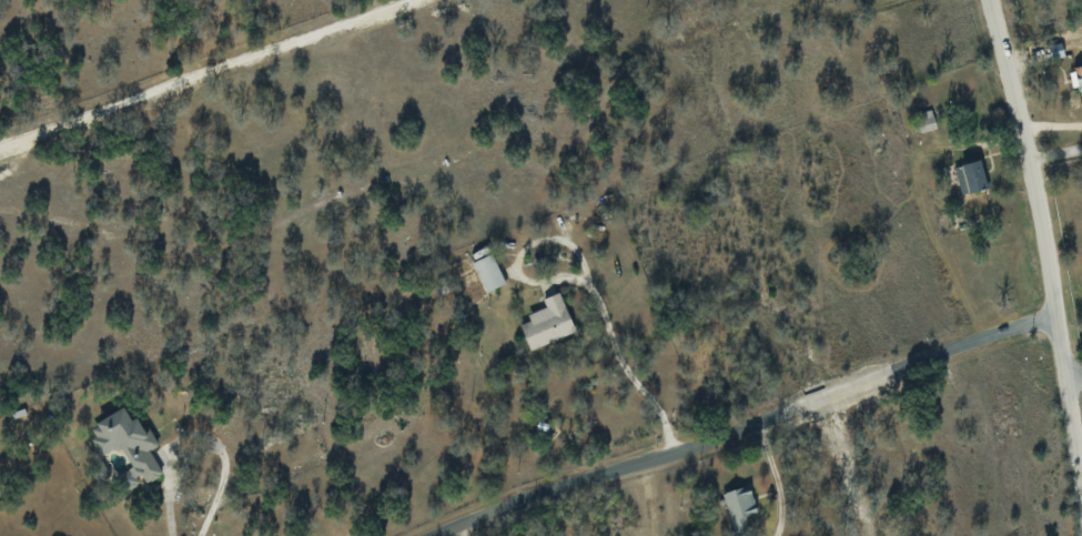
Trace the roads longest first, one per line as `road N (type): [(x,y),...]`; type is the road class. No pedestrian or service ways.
road 1 (residential): [(441,535),(1060,318)]
road 2 (residential): [(1081,468),(1041,216),(987,0)]
road 3 (residential): [(405,0),(0,148)]

